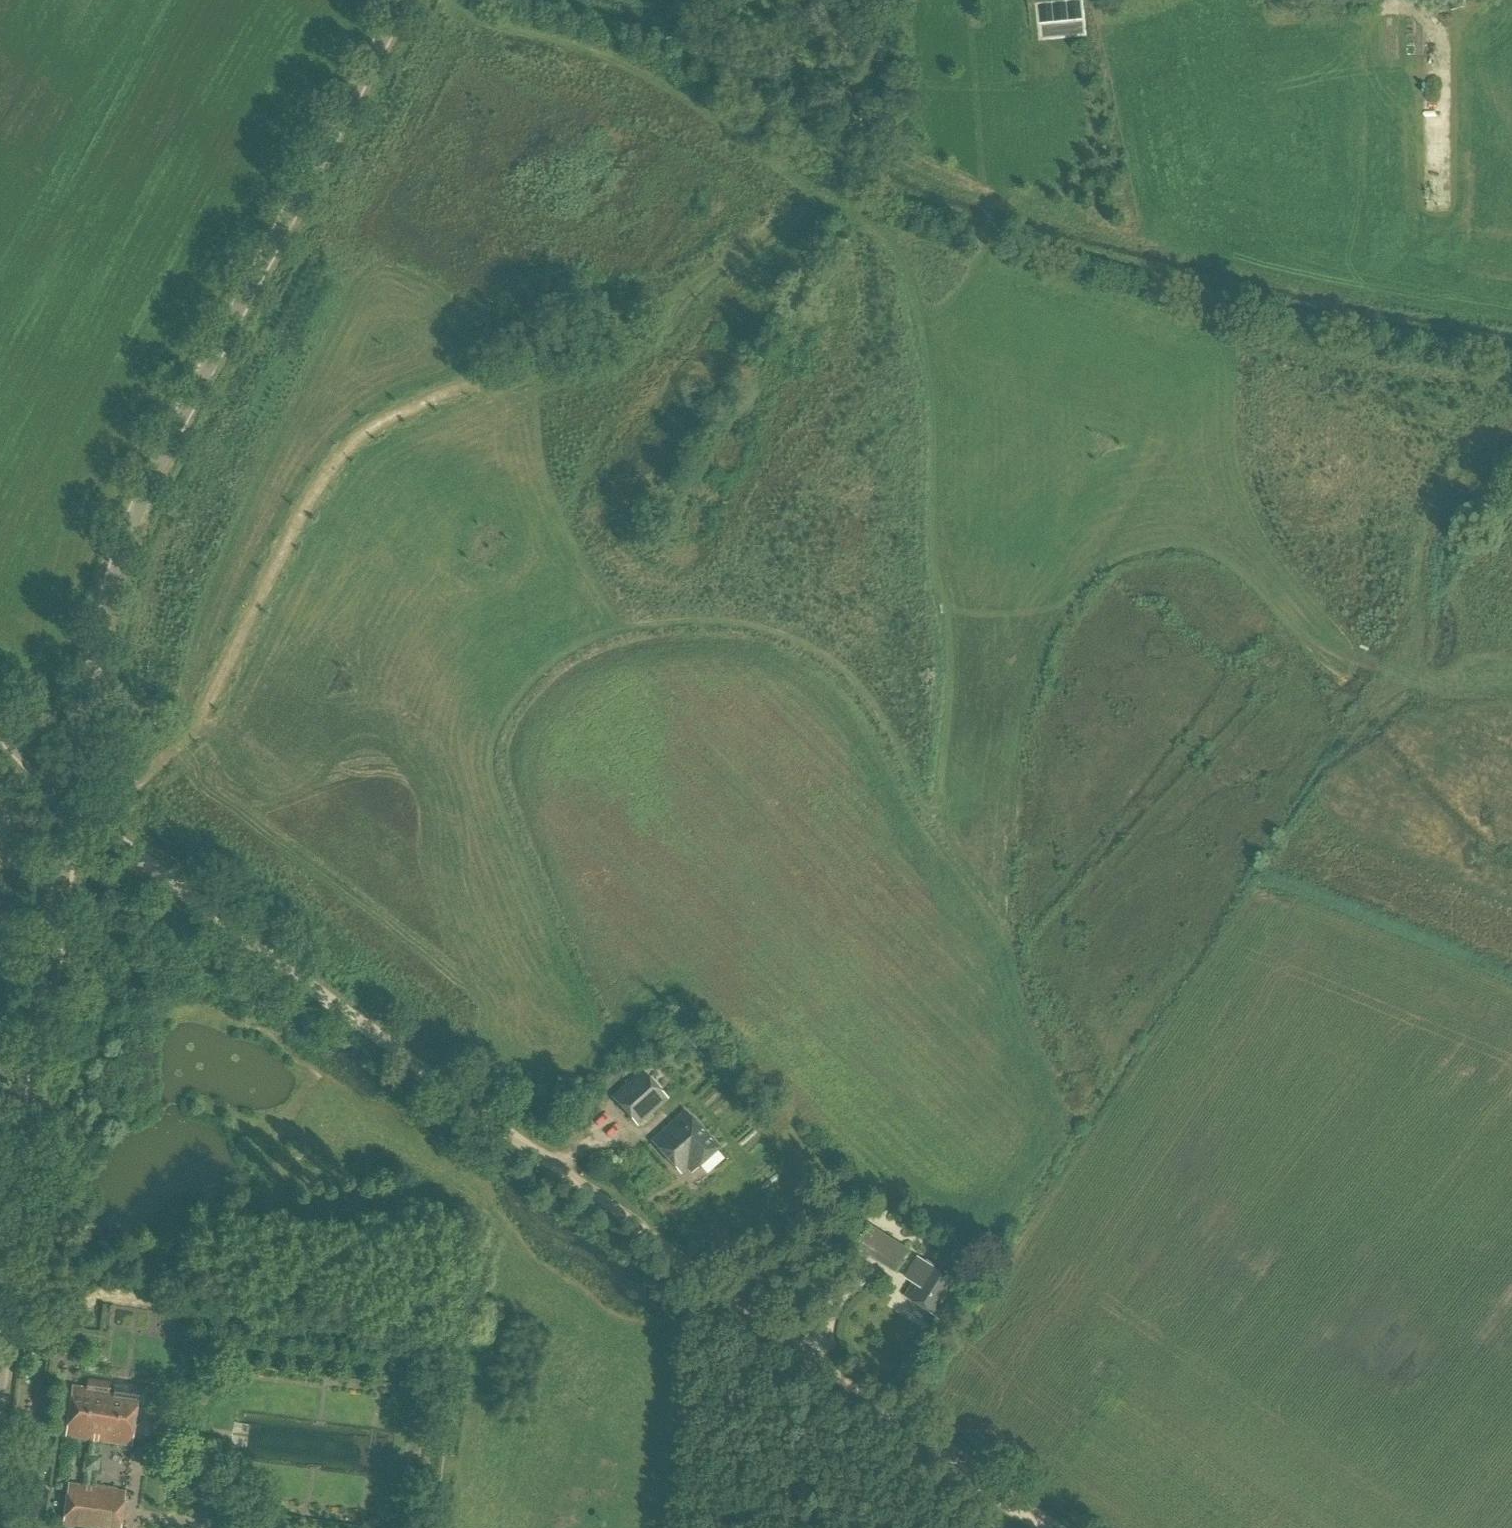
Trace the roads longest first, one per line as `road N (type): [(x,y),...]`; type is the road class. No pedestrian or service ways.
road 1 (track): [(881,1410),(72,806)]
road 2 (unclassified): [(72,806),(102,618),(135,511),(404,0)]
road 3 (unclassified): [(0,1358),(72,806)]
road 4 (track): [(1043,1527),(881,1410)]

